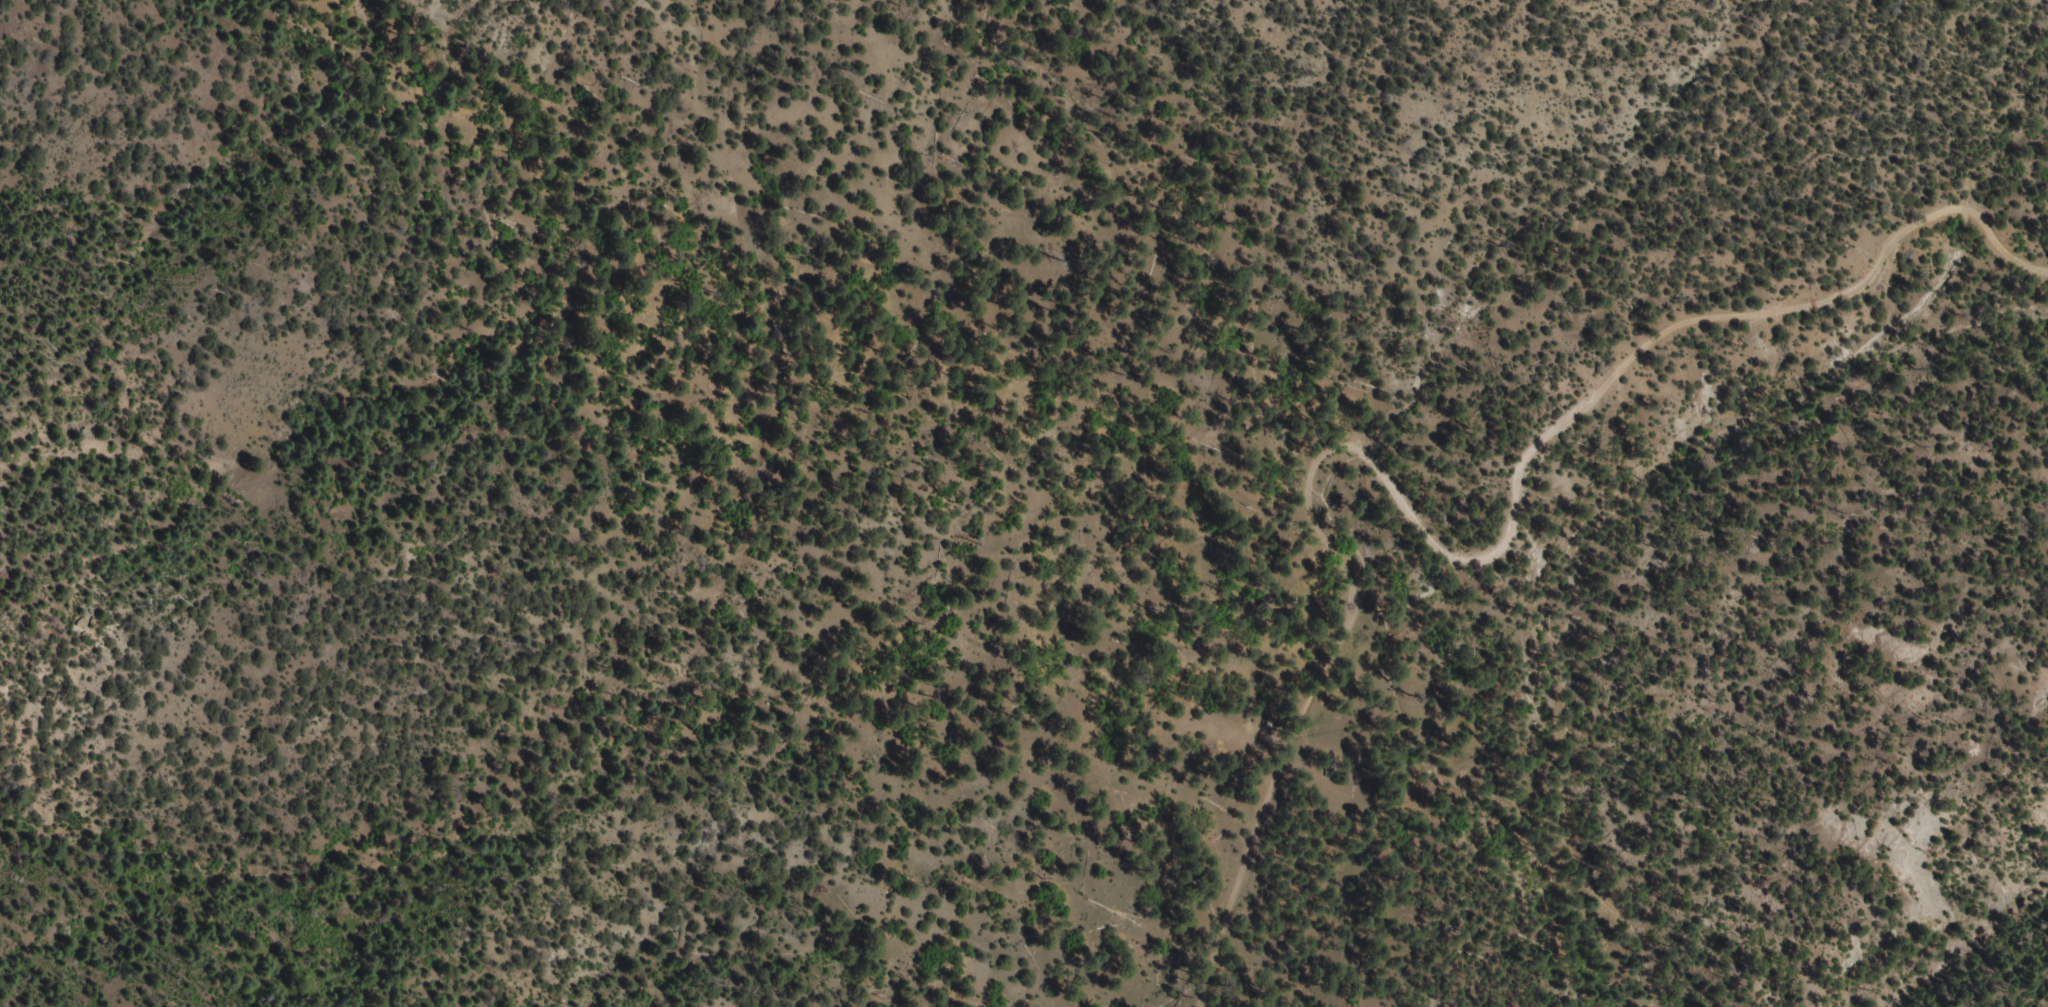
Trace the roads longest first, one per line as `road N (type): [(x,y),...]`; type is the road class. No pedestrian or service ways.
road 1 (track): [(1201,1006),(1287,740),(1348,614),(1350,586),(1306,508),(1319,457),(1346,447),(1362,454),(1435,550),(1475,562),(1489,558),(1505,536),(1516,479),(1531,451),(1674,328),(1850,292),(1899,233),(1959,208),(2001,253),(2047,273)]

